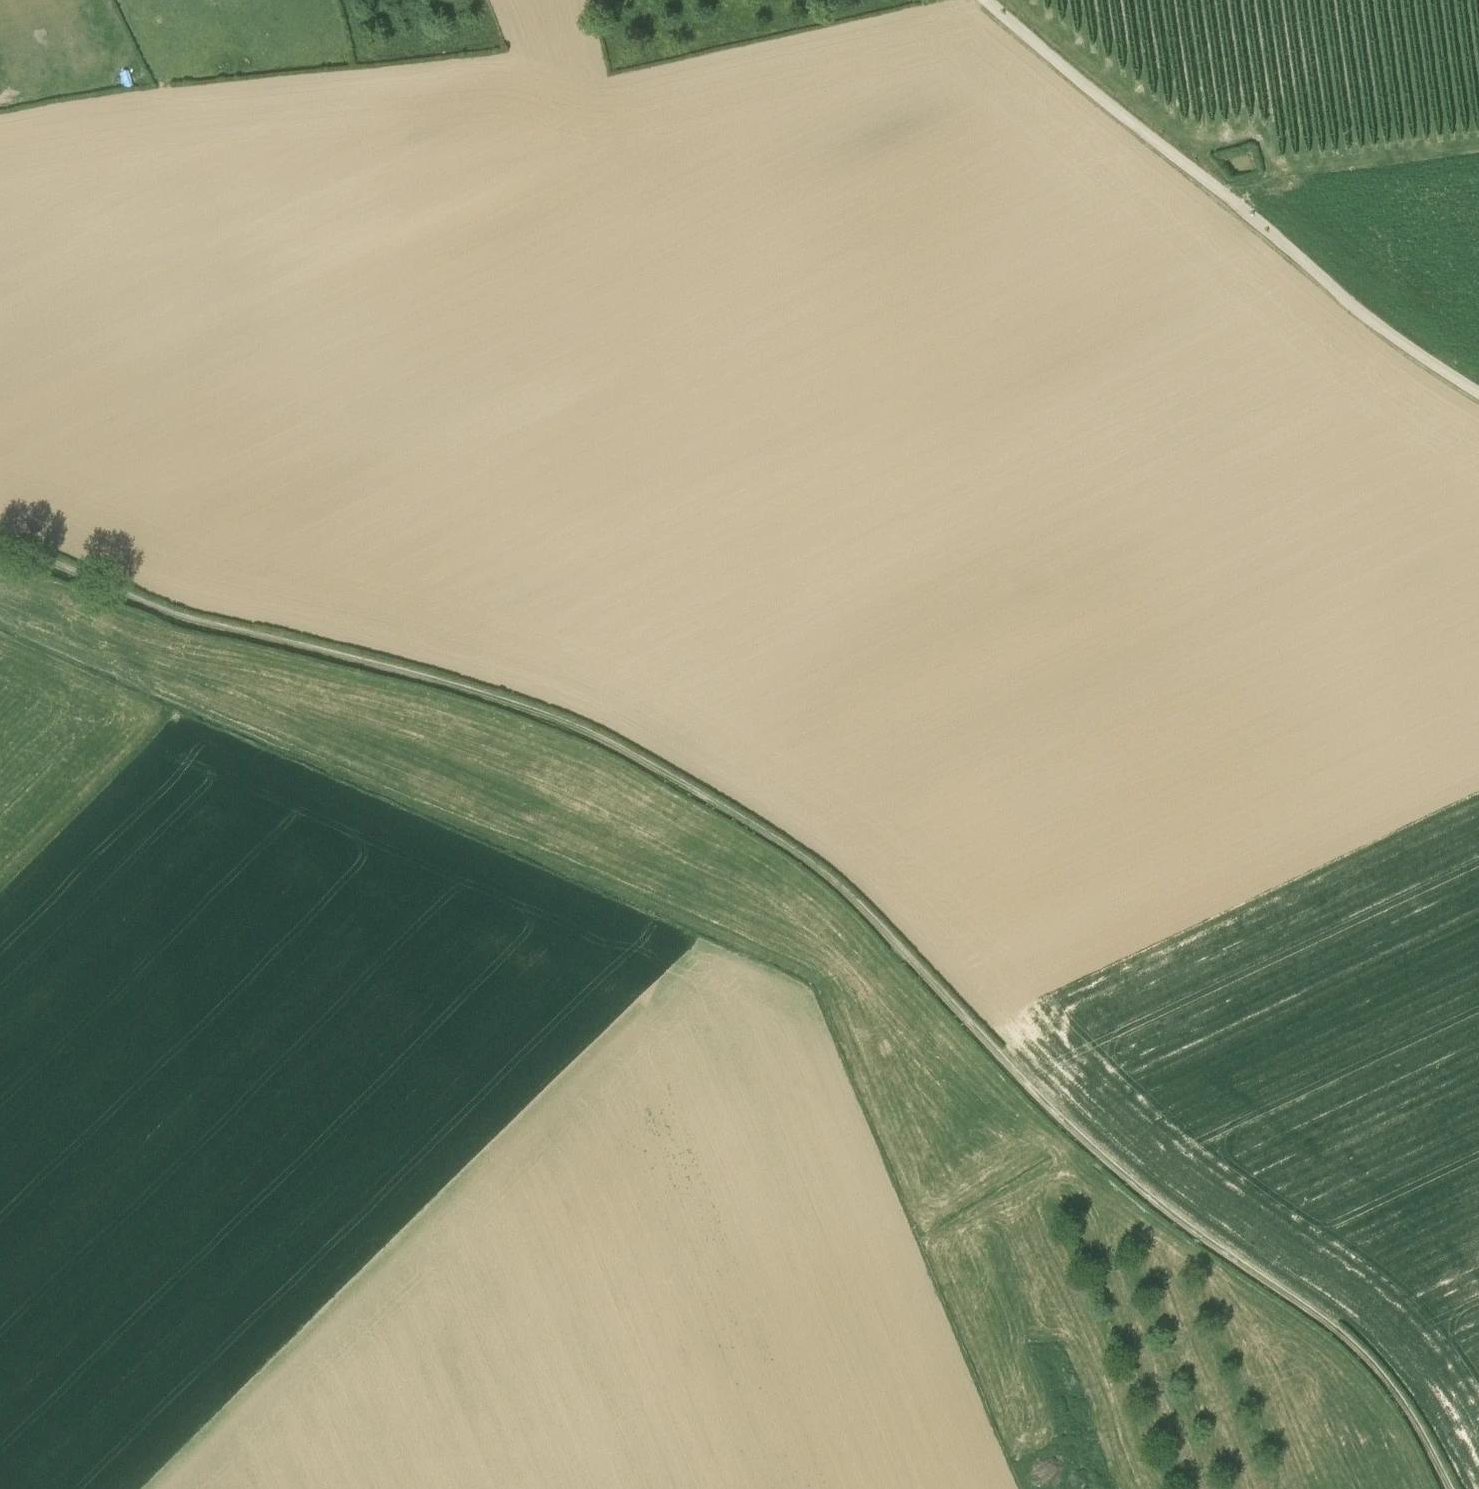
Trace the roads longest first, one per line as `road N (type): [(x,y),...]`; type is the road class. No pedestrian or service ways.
road 1 (track): [(1450,1488),(1415,1422),(1362,1352),(1136,1186),(860,906),(756,827),(630,754),(535,712),(165,612),(0,546)]
road 2 (track): [(1478,392),(1355,307),(985,0)]

